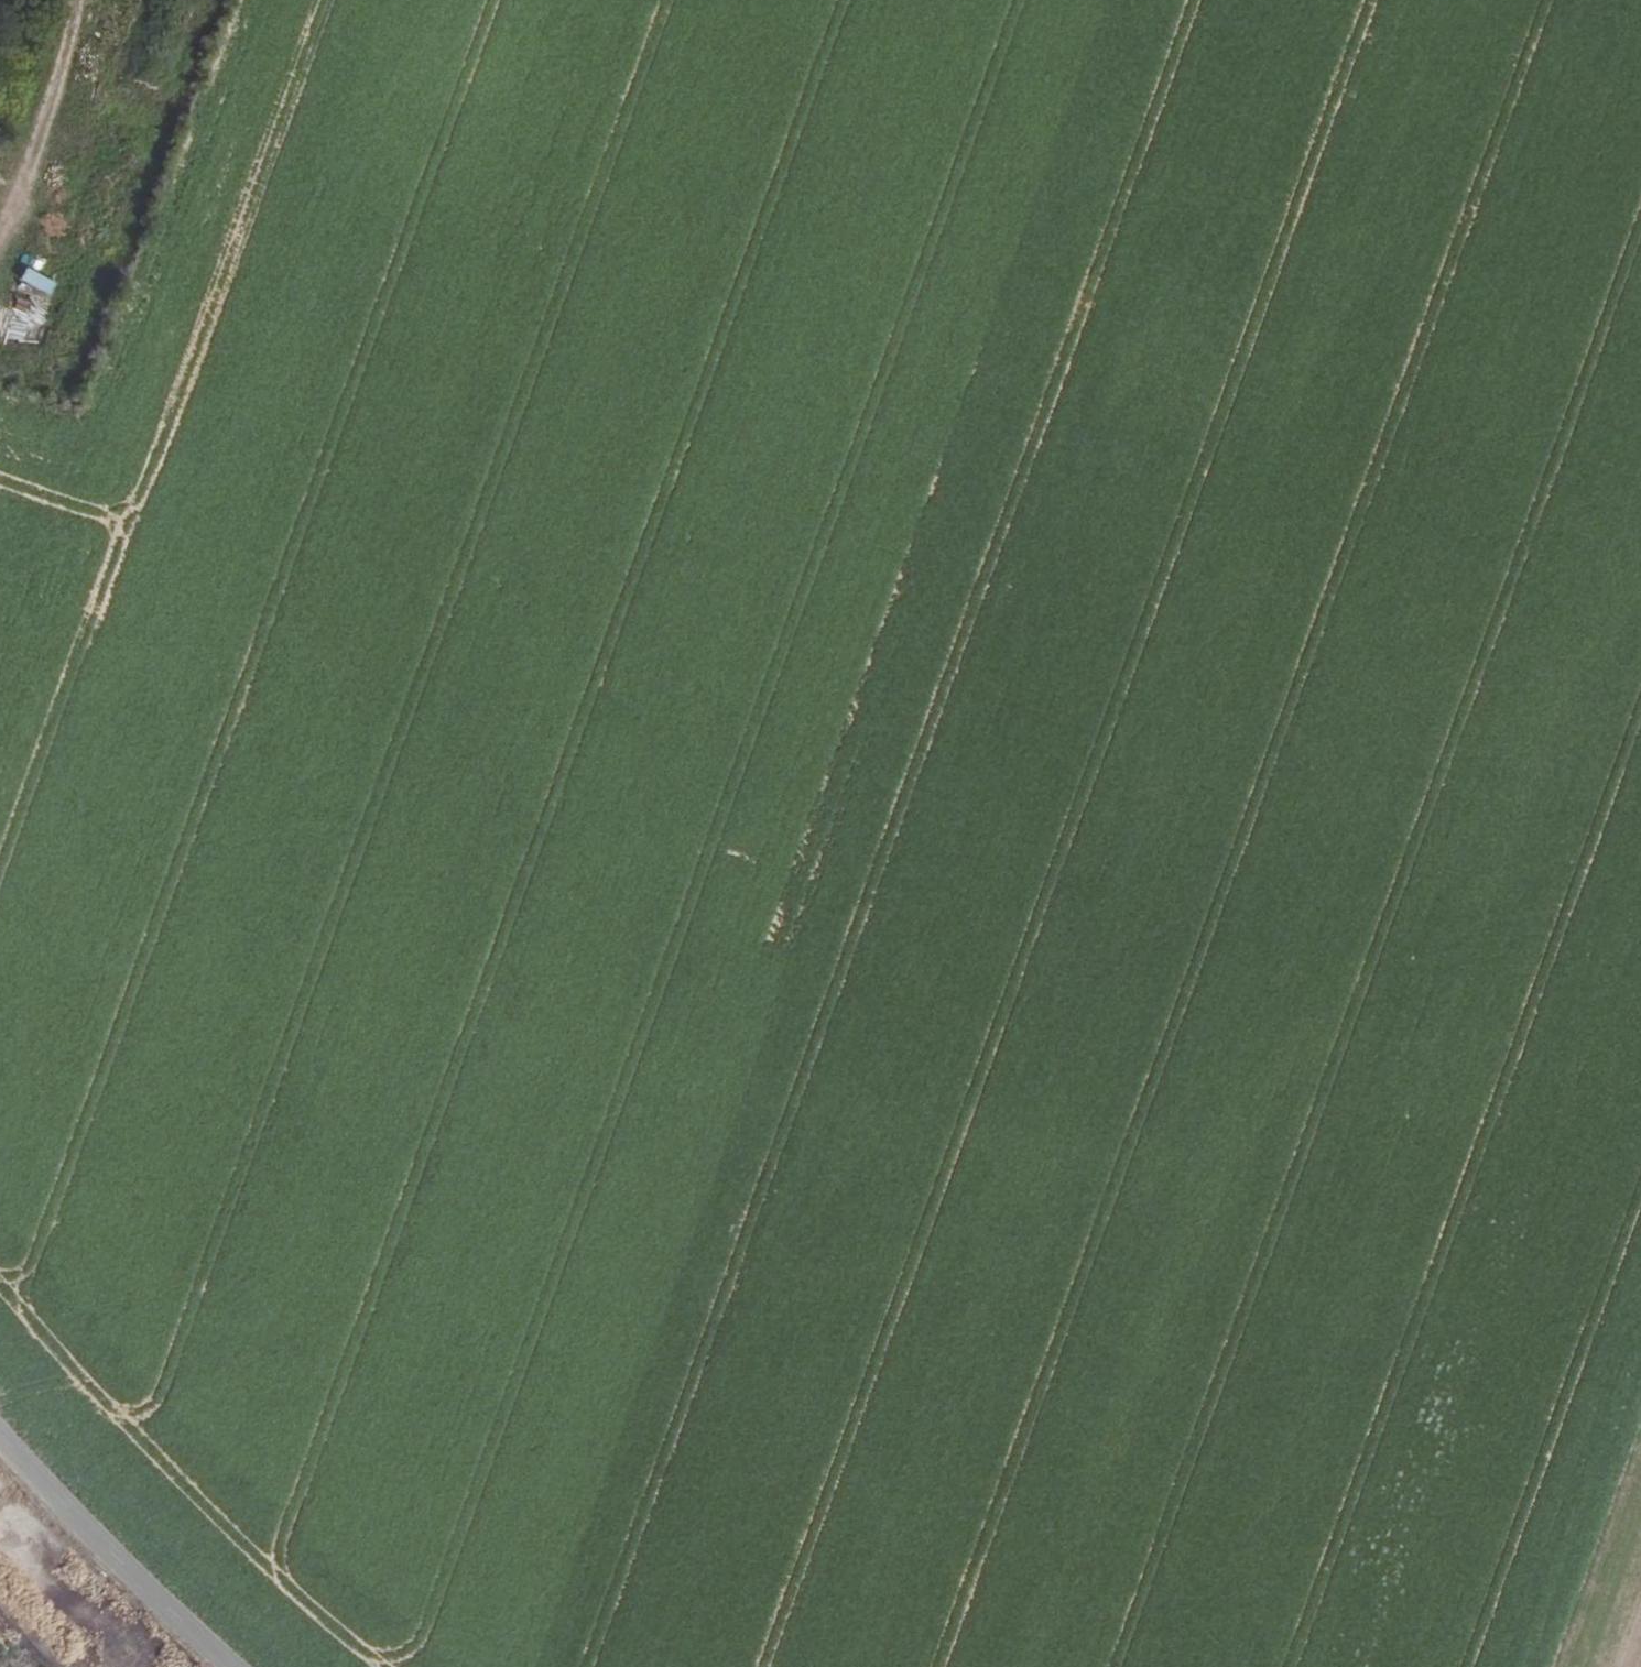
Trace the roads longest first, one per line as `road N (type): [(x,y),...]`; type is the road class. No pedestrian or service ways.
road 1 (unclassified): [(228,1666),(0,1436)]

